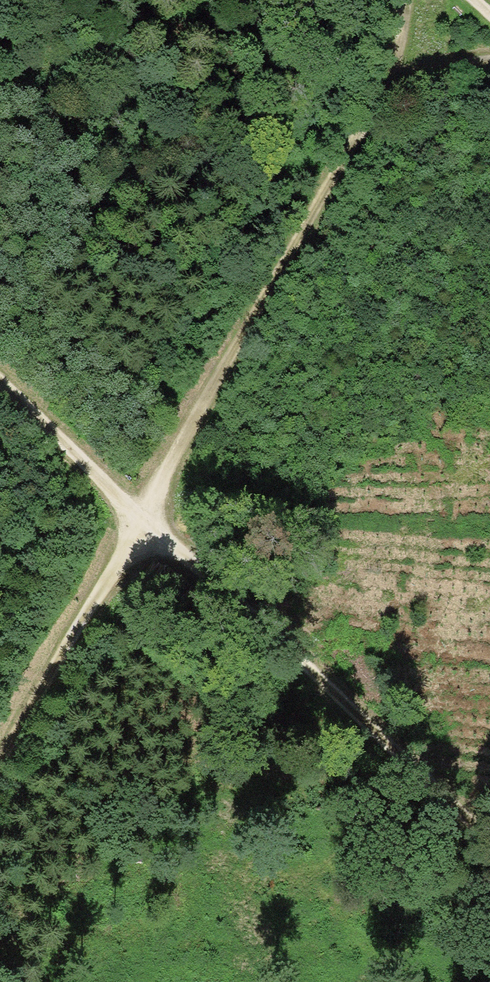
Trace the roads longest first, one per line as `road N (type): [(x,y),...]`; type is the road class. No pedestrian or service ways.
road 1 (track): [(0,767),(387,85),(409,0)]
road 2 (track): [(489,847),(138,530)]
road 3 (track): [(0,396),(138,530)]

